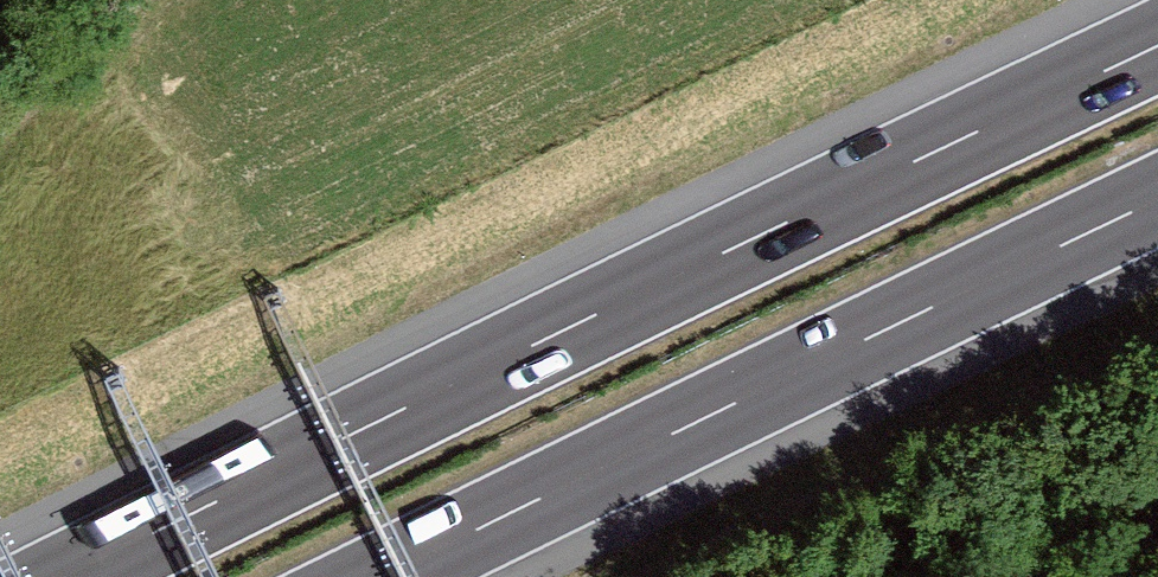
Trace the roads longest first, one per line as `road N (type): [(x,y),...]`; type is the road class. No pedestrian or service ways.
road 1 (motorway): [(1157,45),(66,576)]
road 2 (motorway): [(382,576),(1157,200)]
road 3 (track): [(0,96),(108,0)]

